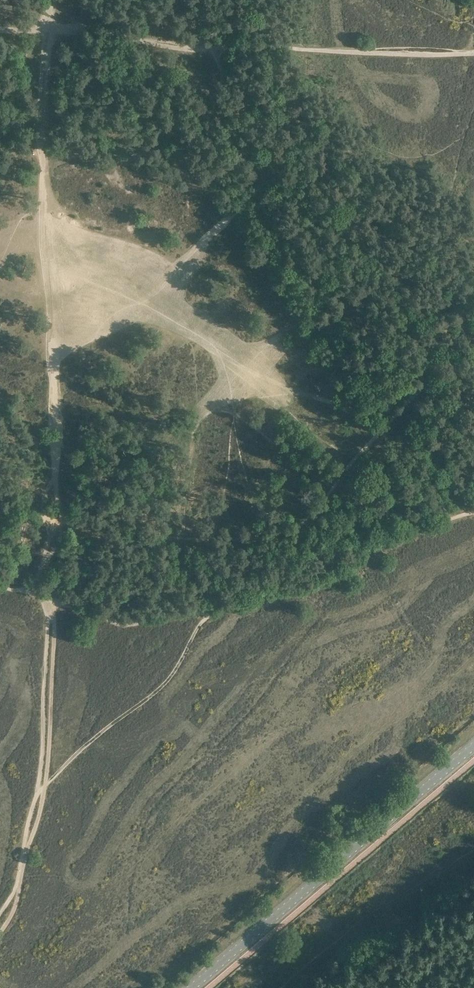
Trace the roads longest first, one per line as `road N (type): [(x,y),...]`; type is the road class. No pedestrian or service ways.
road 1 (secondary): [(473,744),(188,987)]

